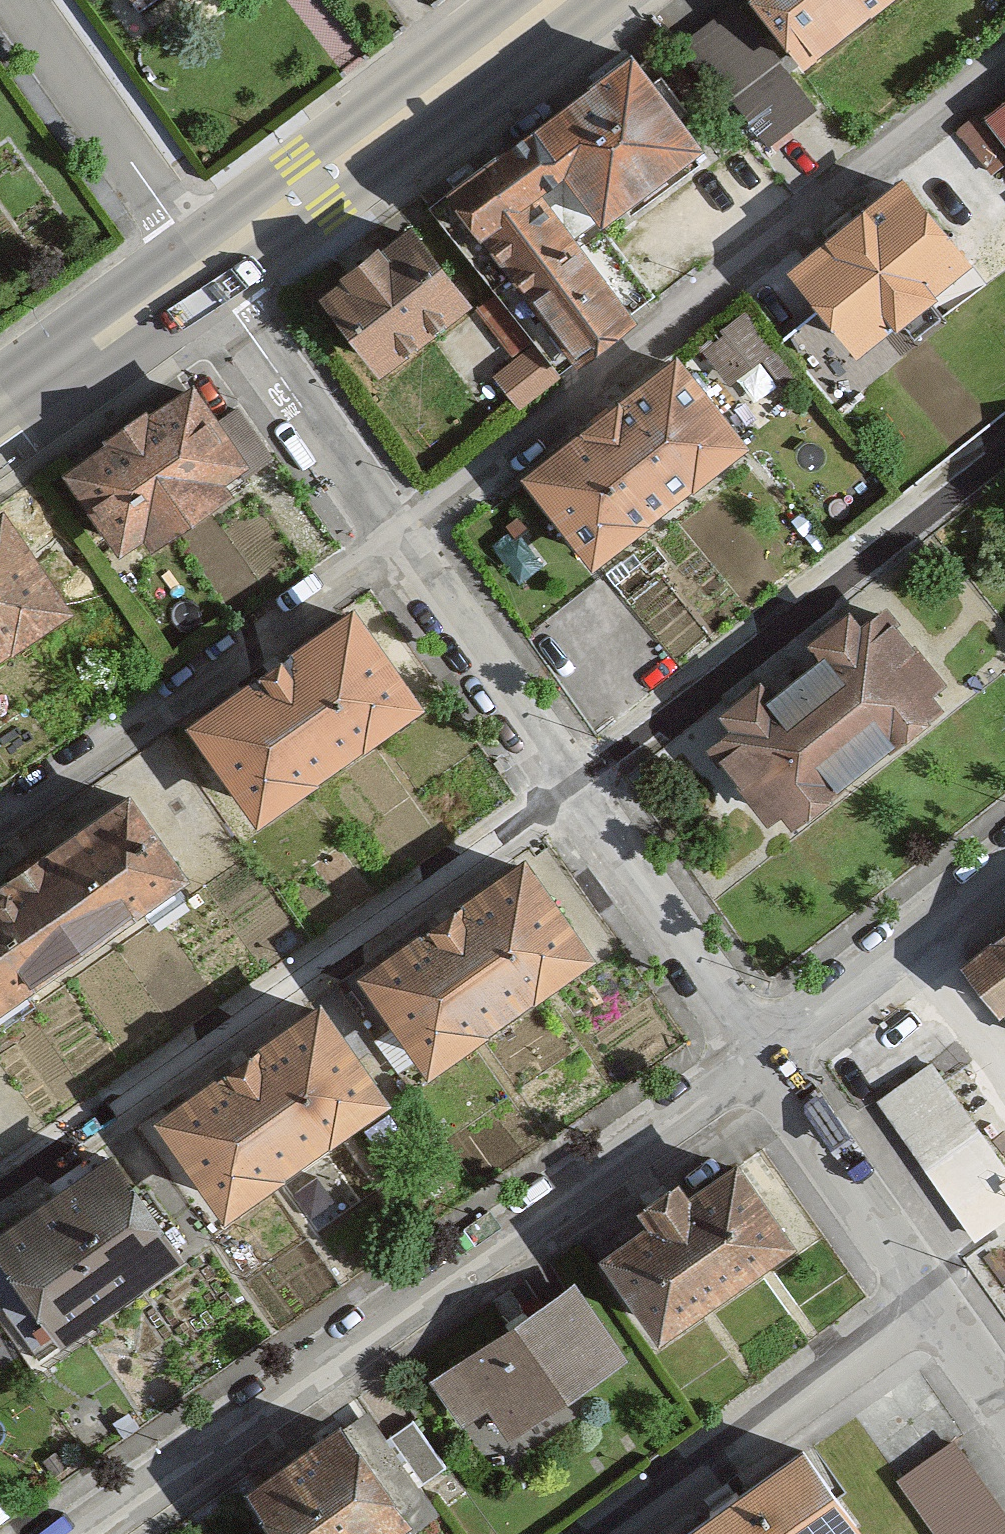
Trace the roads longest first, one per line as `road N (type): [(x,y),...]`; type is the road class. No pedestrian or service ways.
road 1 (residential): [(96,1533),(767,1061)]
road 2 (residential): [(1004,72),(372,535)]
road 3 (residential): [(0,1182),(558,783)]
road 4 (residential): [(558,783),(1004,449)]
road 5 (residential): [(372,535),(0,807)]
road 6 (primary): [(563,0),(223,253)]
road 7 (residential): [(932,1294),(597,1533)]
road 8 (residential): [(558,783),(767,1061)]
road 9 (residential): [(181,282),(372,535)]
road 10 (residential): [(36,0),(223,253)]
road 11 (residential): [(372,535),(558,783)]
road 12 (residential): [(767,1061),(1004,877)]
road 13 (residential): [(767,1061),(932,1294)]
road 14 (primary): [(181,282),(0,409)]
road 15 (residential): [(932,1294),(1004,1398)]

